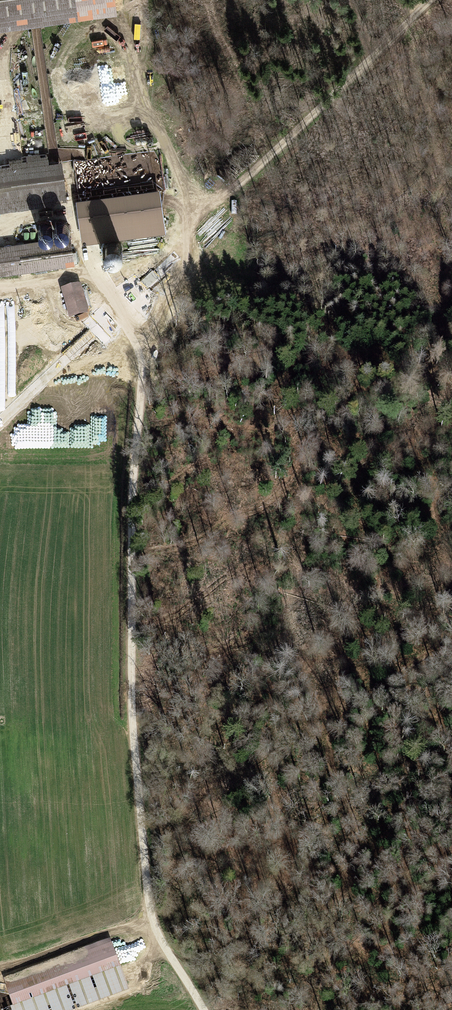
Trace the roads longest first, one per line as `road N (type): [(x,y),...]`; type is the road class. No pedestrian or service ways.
road 1 (track): [(212,1009),(129,797),(141,381),(135,348),(109,286),(91,278),(0,286)]
road 2 (track): [(109,286),(242,182),(434,0)]
road 3 (track): [(176,921),(0,970)]
road 4 (track): [(397,34),(414,58),(451,203)]

